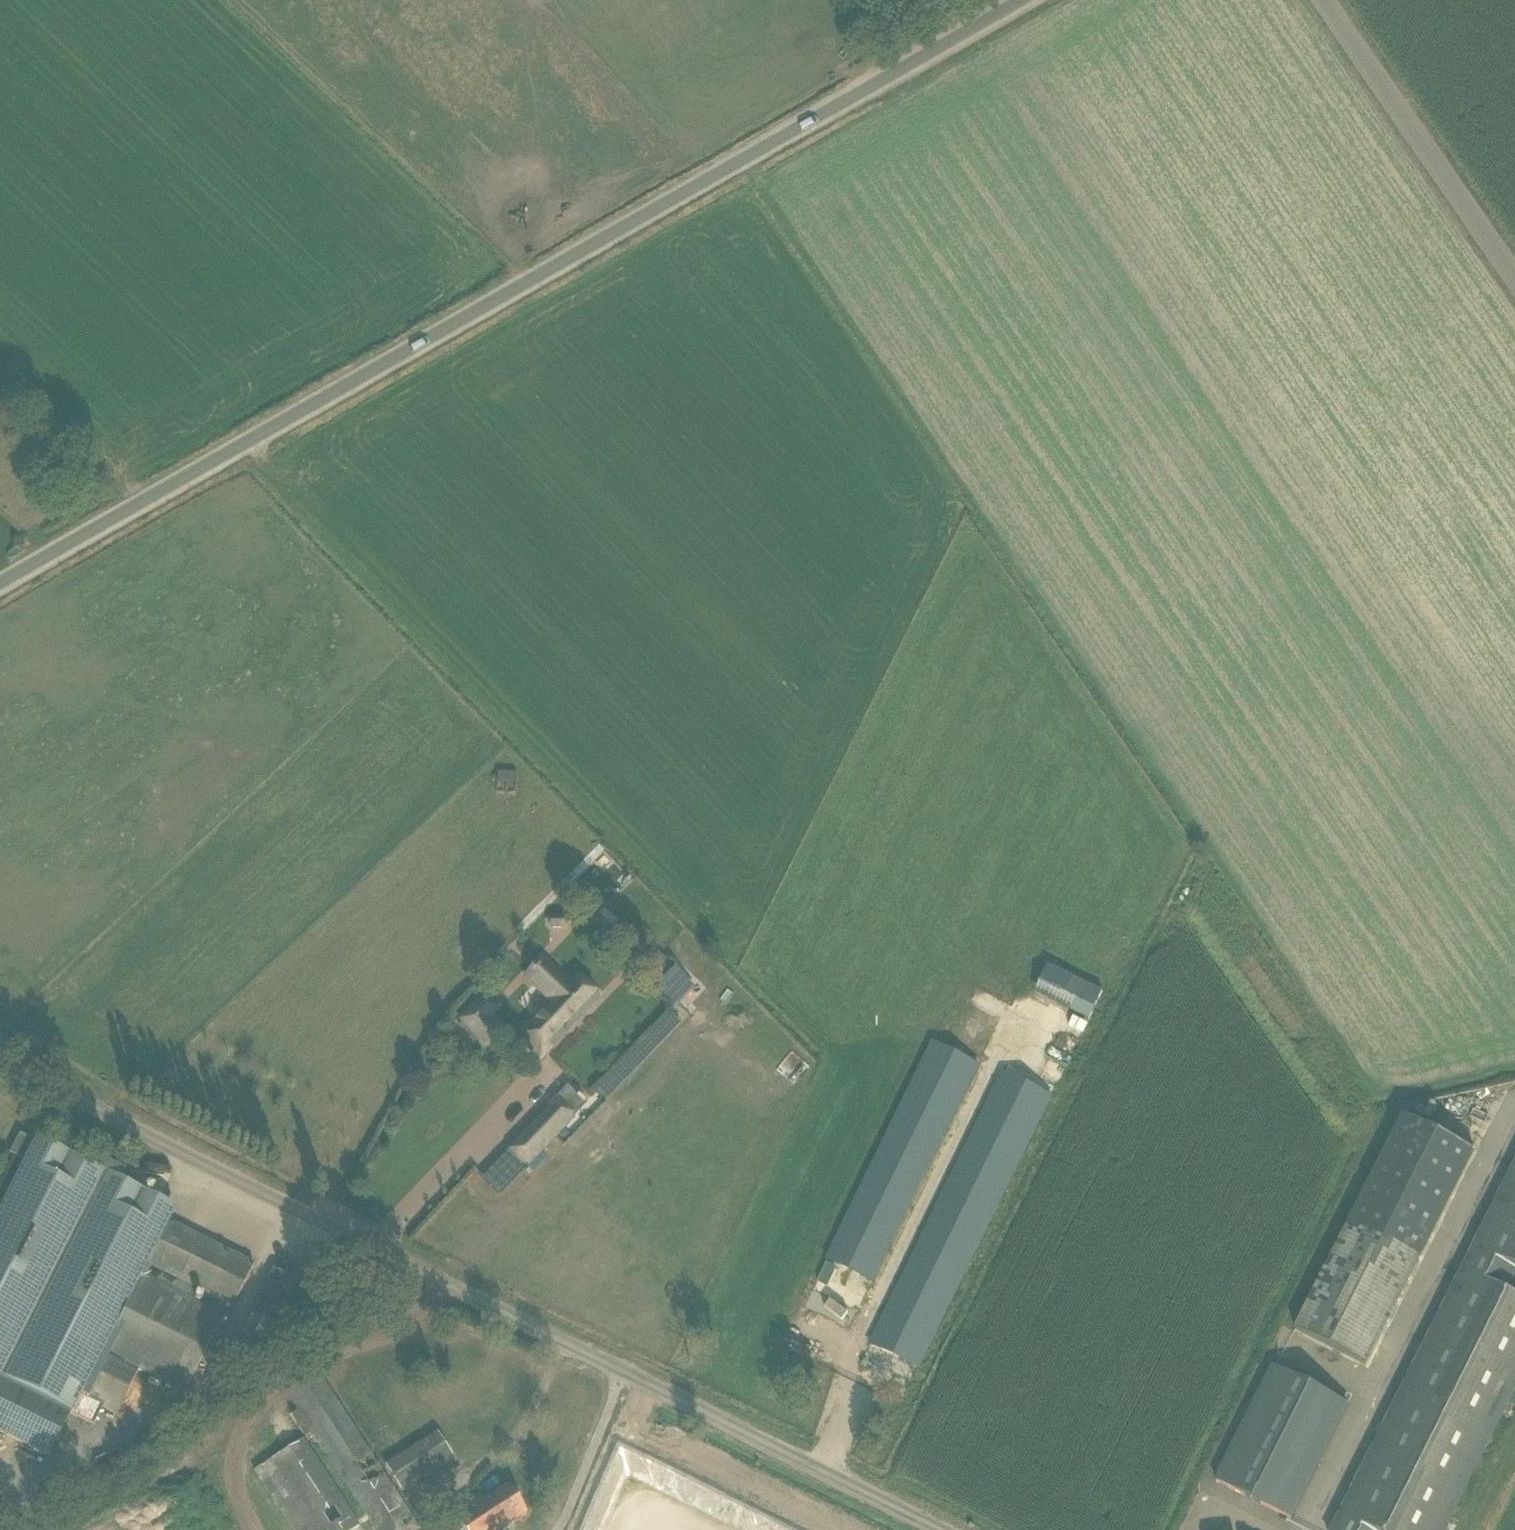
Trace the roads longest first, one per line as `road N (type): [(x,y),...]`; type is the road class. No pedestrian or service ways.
road 1 (unclassified): [(0,580),(1016,0)]
road 2 (unclassified): [(939,1529),(379,1246),(167,1149),(86,1105),(0,1040)]
road 3 (unclassified): [(1514,262),(1326,0)]

